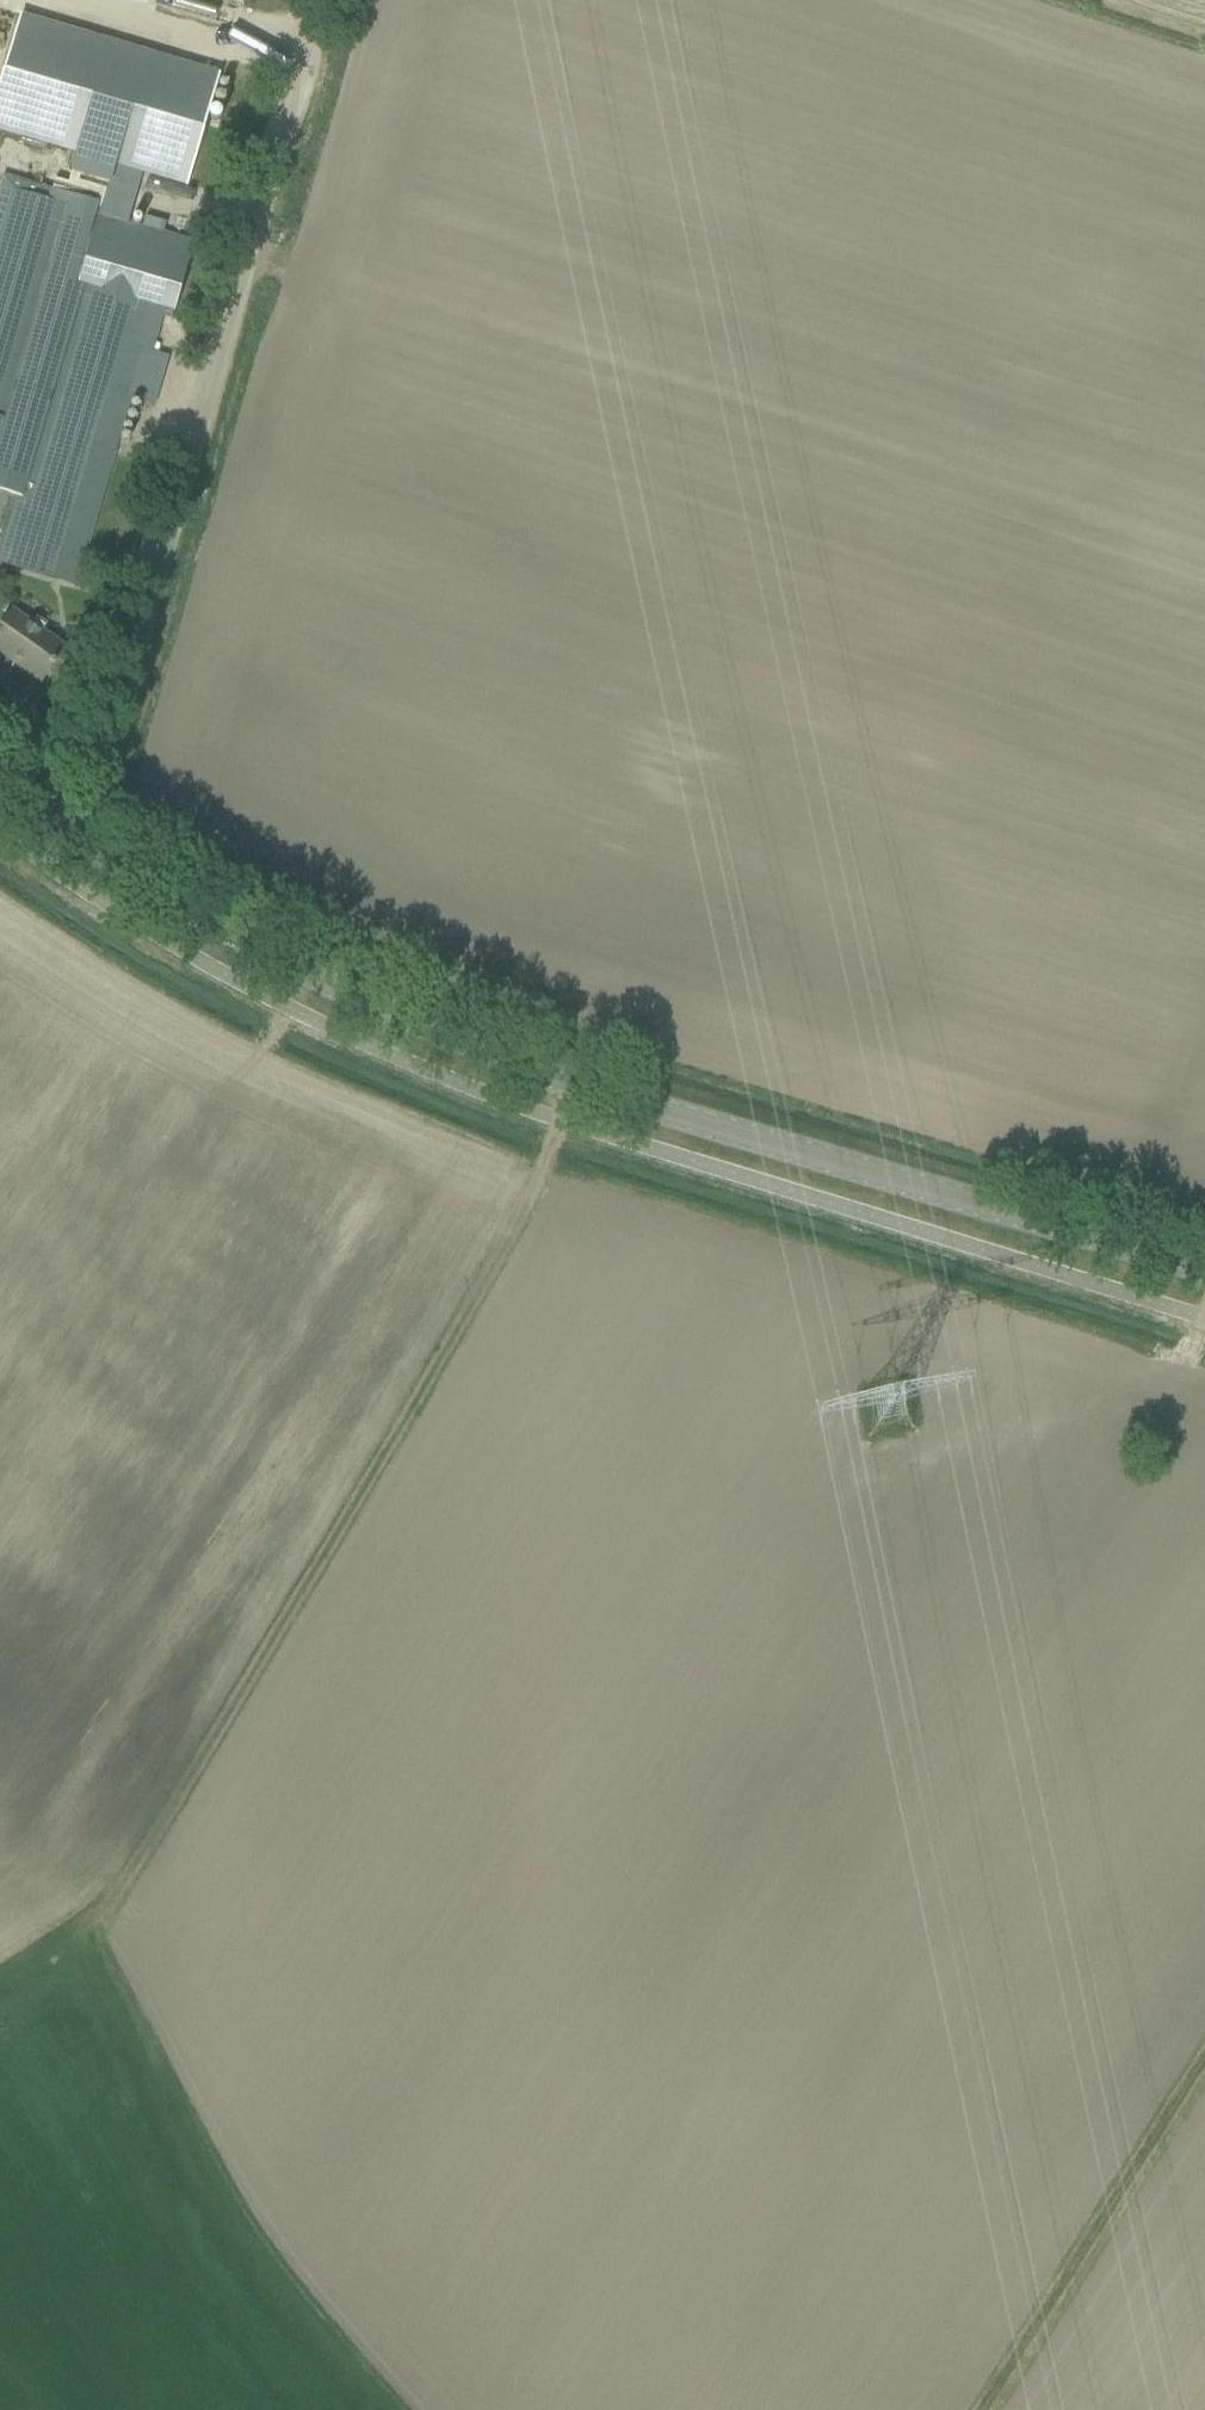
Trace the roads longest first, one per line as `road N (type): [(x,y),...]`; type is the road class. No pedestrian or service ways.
road 1 (tertiary): [(1204,1272),(581,1089),(443,1037),(201,916),(78,837)]
road 2 (unclassified): [(317,0),(78,837)]

